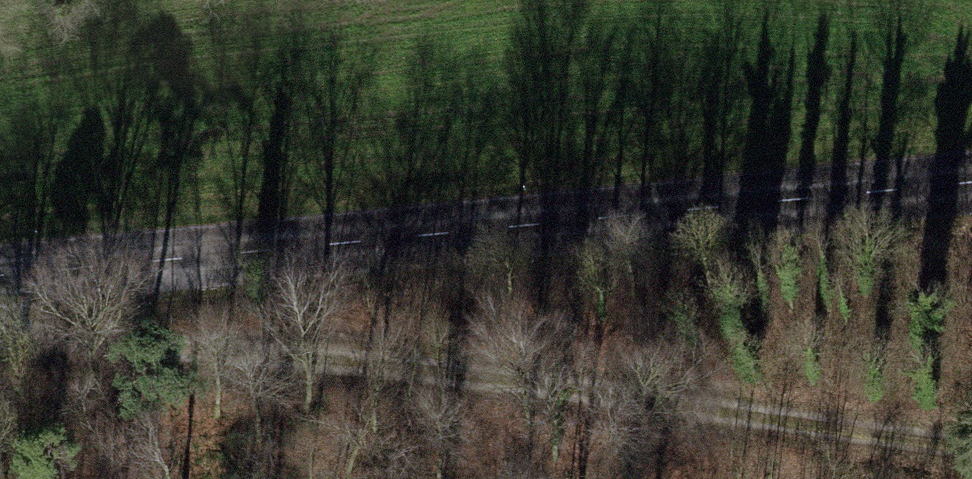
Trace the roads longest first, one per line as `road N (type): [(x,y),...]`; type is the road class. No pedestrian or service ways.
road 1 (track): [(971,442),(370,359),(0,339)]
road 2 (tertiary): [(0,277),(971,187)]

